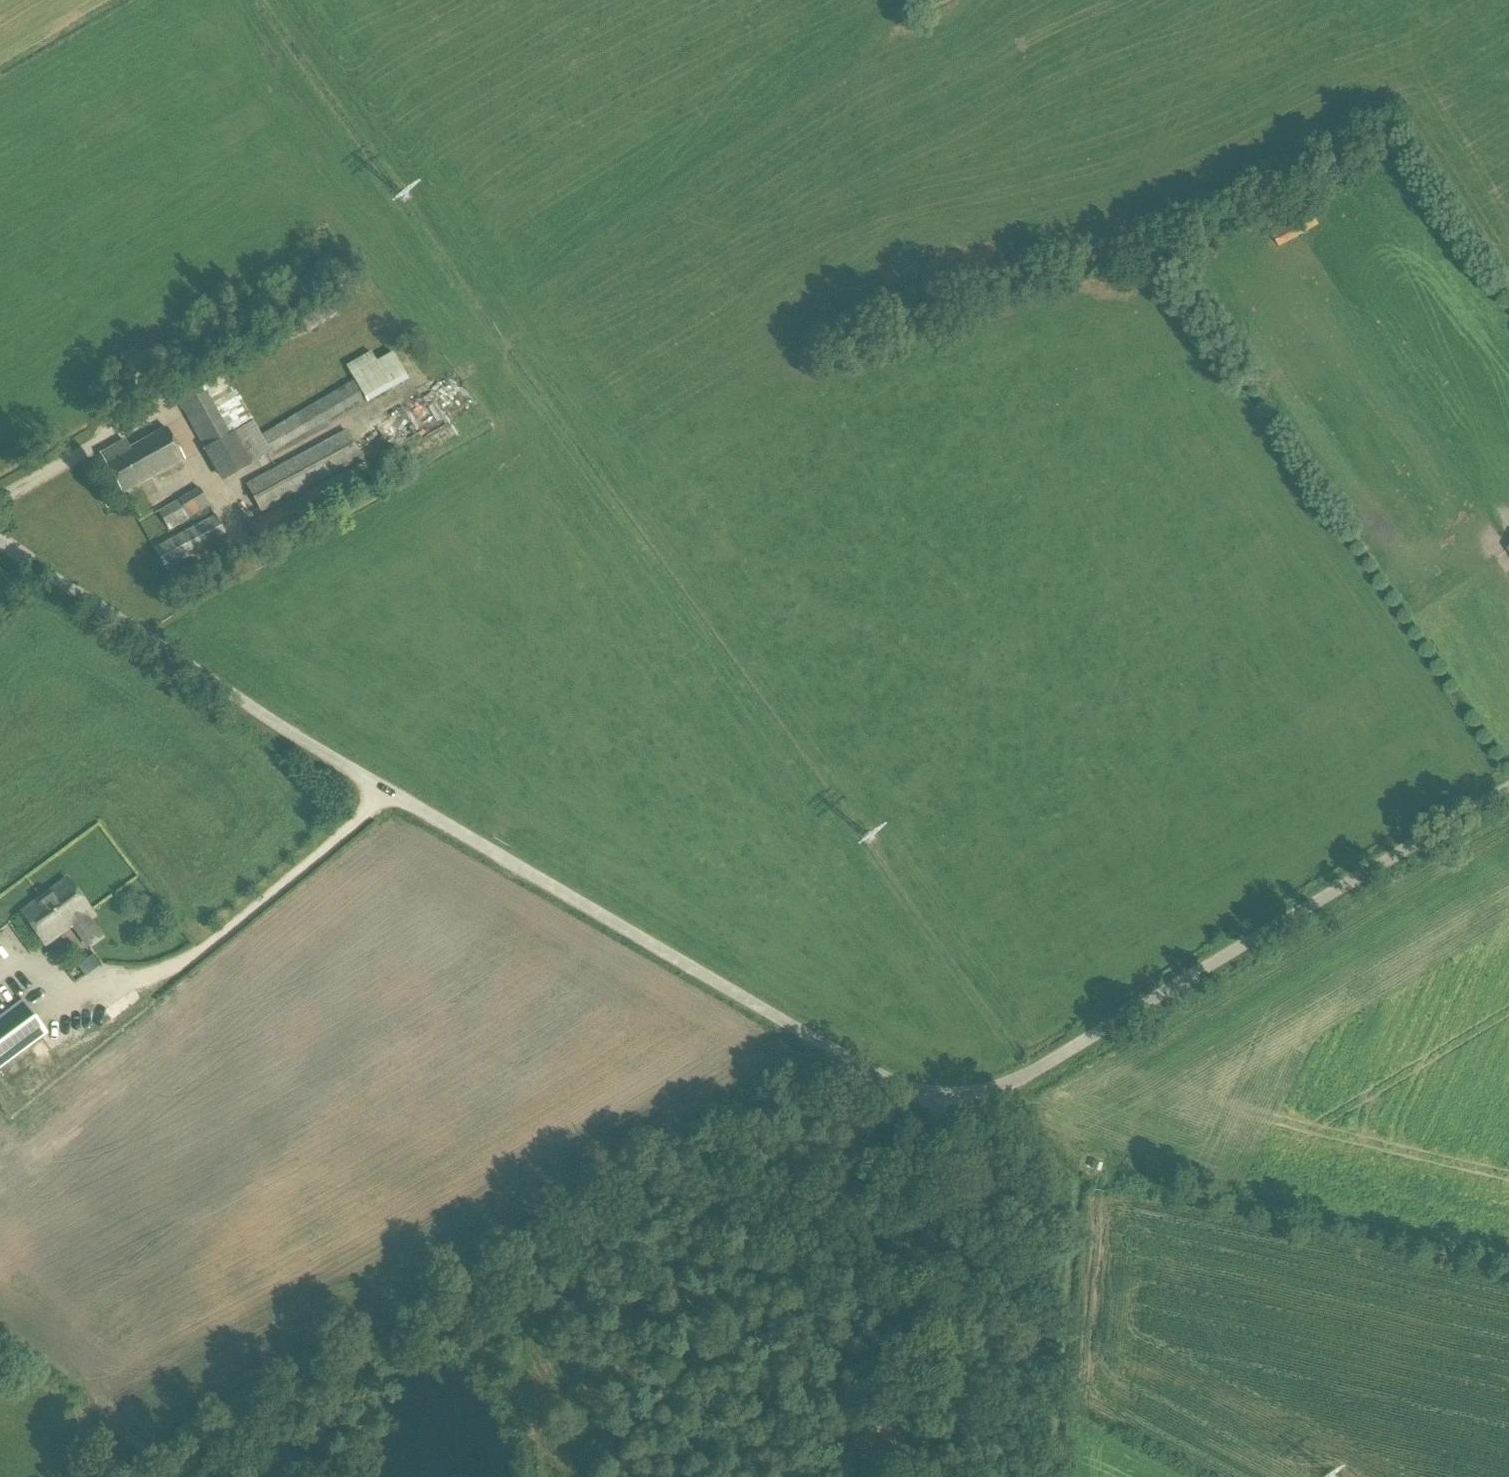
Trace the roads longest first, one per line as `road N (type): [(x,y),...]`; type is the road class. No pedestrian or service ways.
road 1 (unclassified): [(954,1097),(905,1086),(829,1049),(389,791),(166,655),(0,534)]
road 2 (unclassified): [(1508,785),(1029,1072),(954,1097)]
road 3 (unclassified): [(954,1097),(898,1397),(902,1476)]

